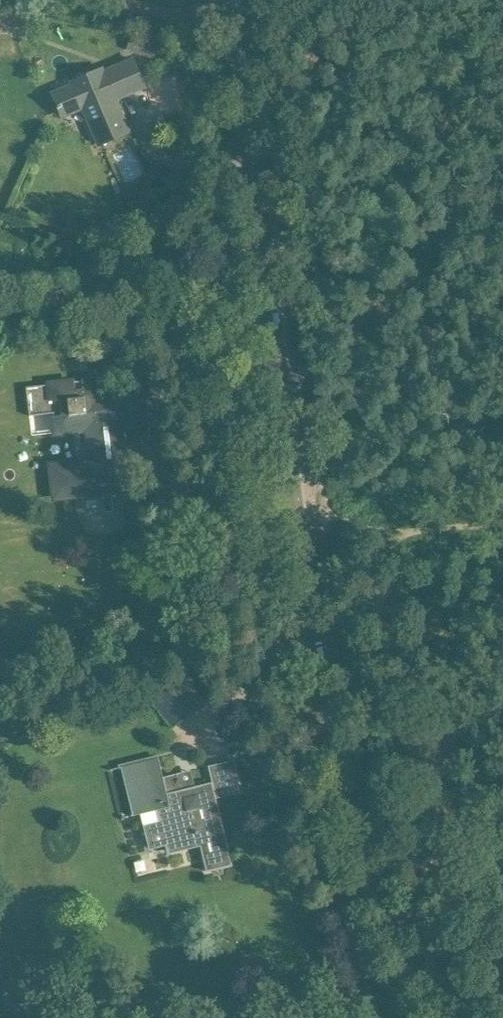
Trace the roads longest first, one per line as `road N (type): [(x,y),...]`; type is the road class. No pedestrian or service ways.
road 1 (unclassified): [(423,1017),(364,883),(324,713),(232,0)]
road 2 (track): [(302,544),(502,527)]

